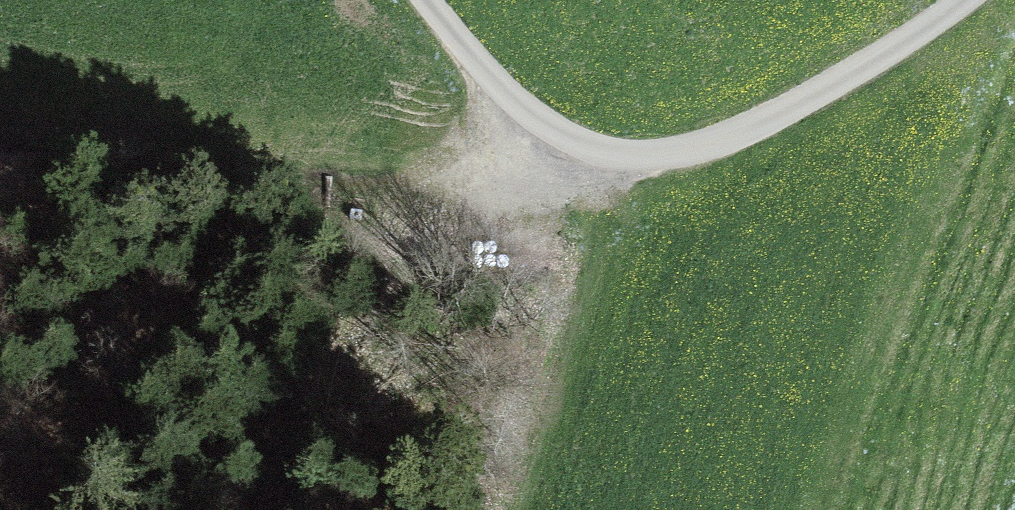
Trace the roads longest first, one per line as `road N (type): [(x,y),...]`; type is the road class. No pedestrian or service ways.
road 1 (track): [(0,157),(202,175),(408,181),(504,110)]
road 2 (track): [(599,165),(669,153),(810,96),(965,0)]
road 3 (track): [(599,165),(520,509)]
road 4 (track): [(415,0),(504,110),(599,165)]

